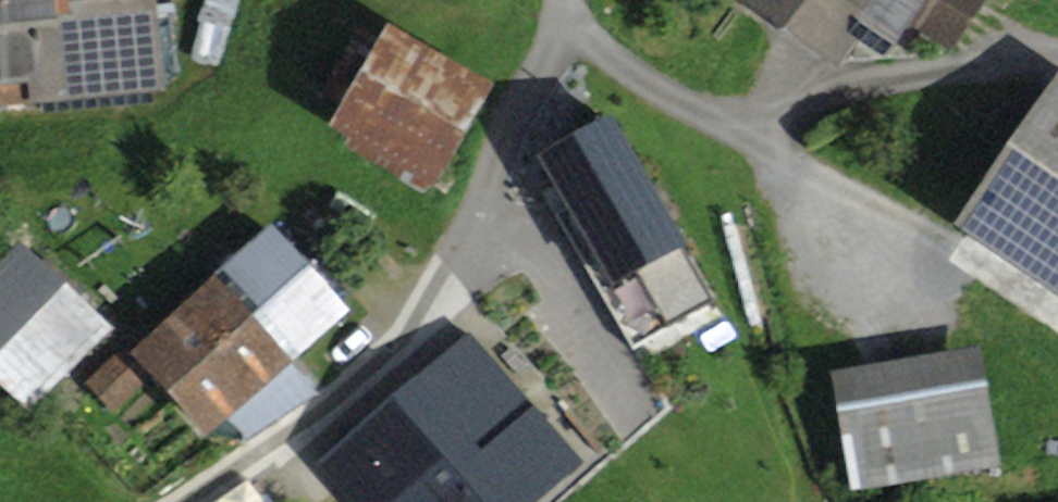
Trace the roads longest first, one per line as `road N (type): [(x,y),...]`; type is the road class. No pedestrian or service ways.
road 1 (track): [(177,501),(276,441),(408,339),(568,17)]
road 2 (track): [(1057,55),(771,110),(742,130)]

